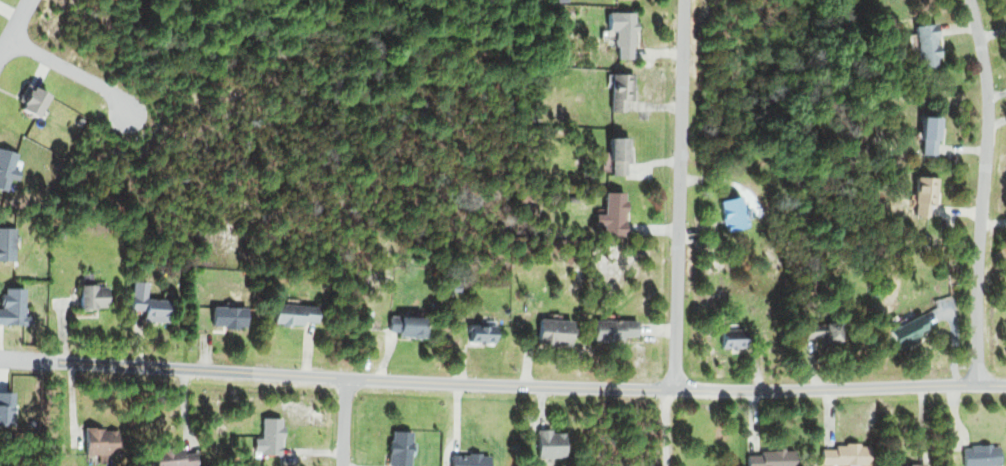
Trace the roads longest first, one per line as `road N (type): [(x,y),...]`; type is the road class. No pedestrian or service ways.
road 1 (residential): [(0,359),(669,390),(1005,385)]
road 2 (residential): [(681,390),(688,0)]
road 3 (residential): [(981,383),(979,264),(993,97),(977,0)]
road 4 (residential): [(15,38),(121,99),(137,119)]

